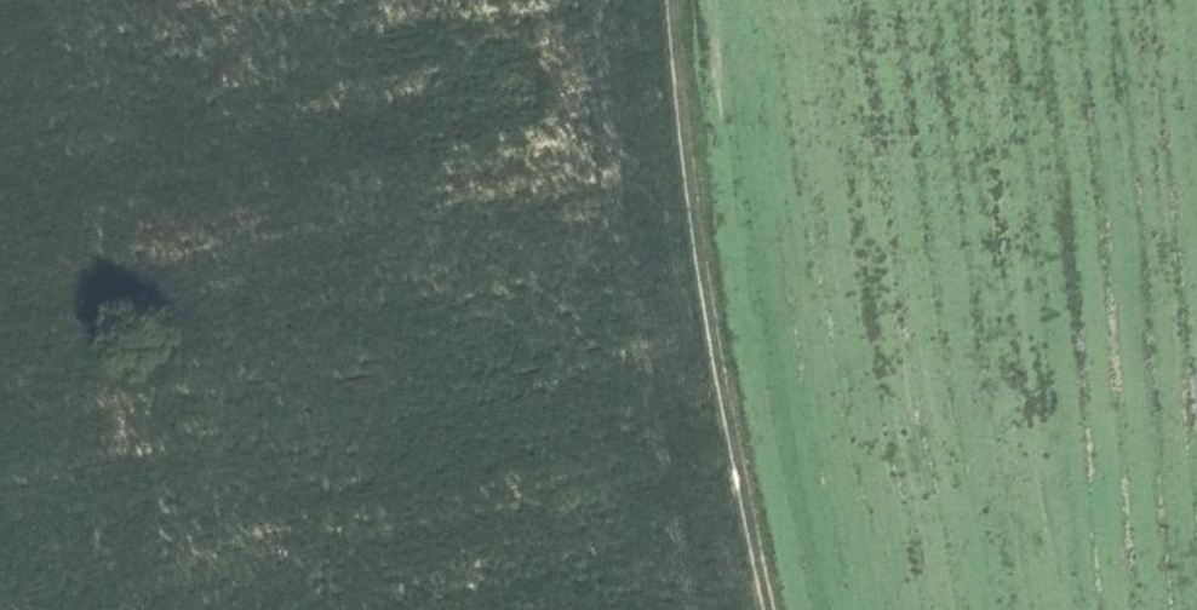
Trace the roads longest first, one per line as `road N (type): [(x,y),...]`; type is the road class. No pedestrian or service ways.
road 1 (track): [(673,0),(680,106),(771,609)]

